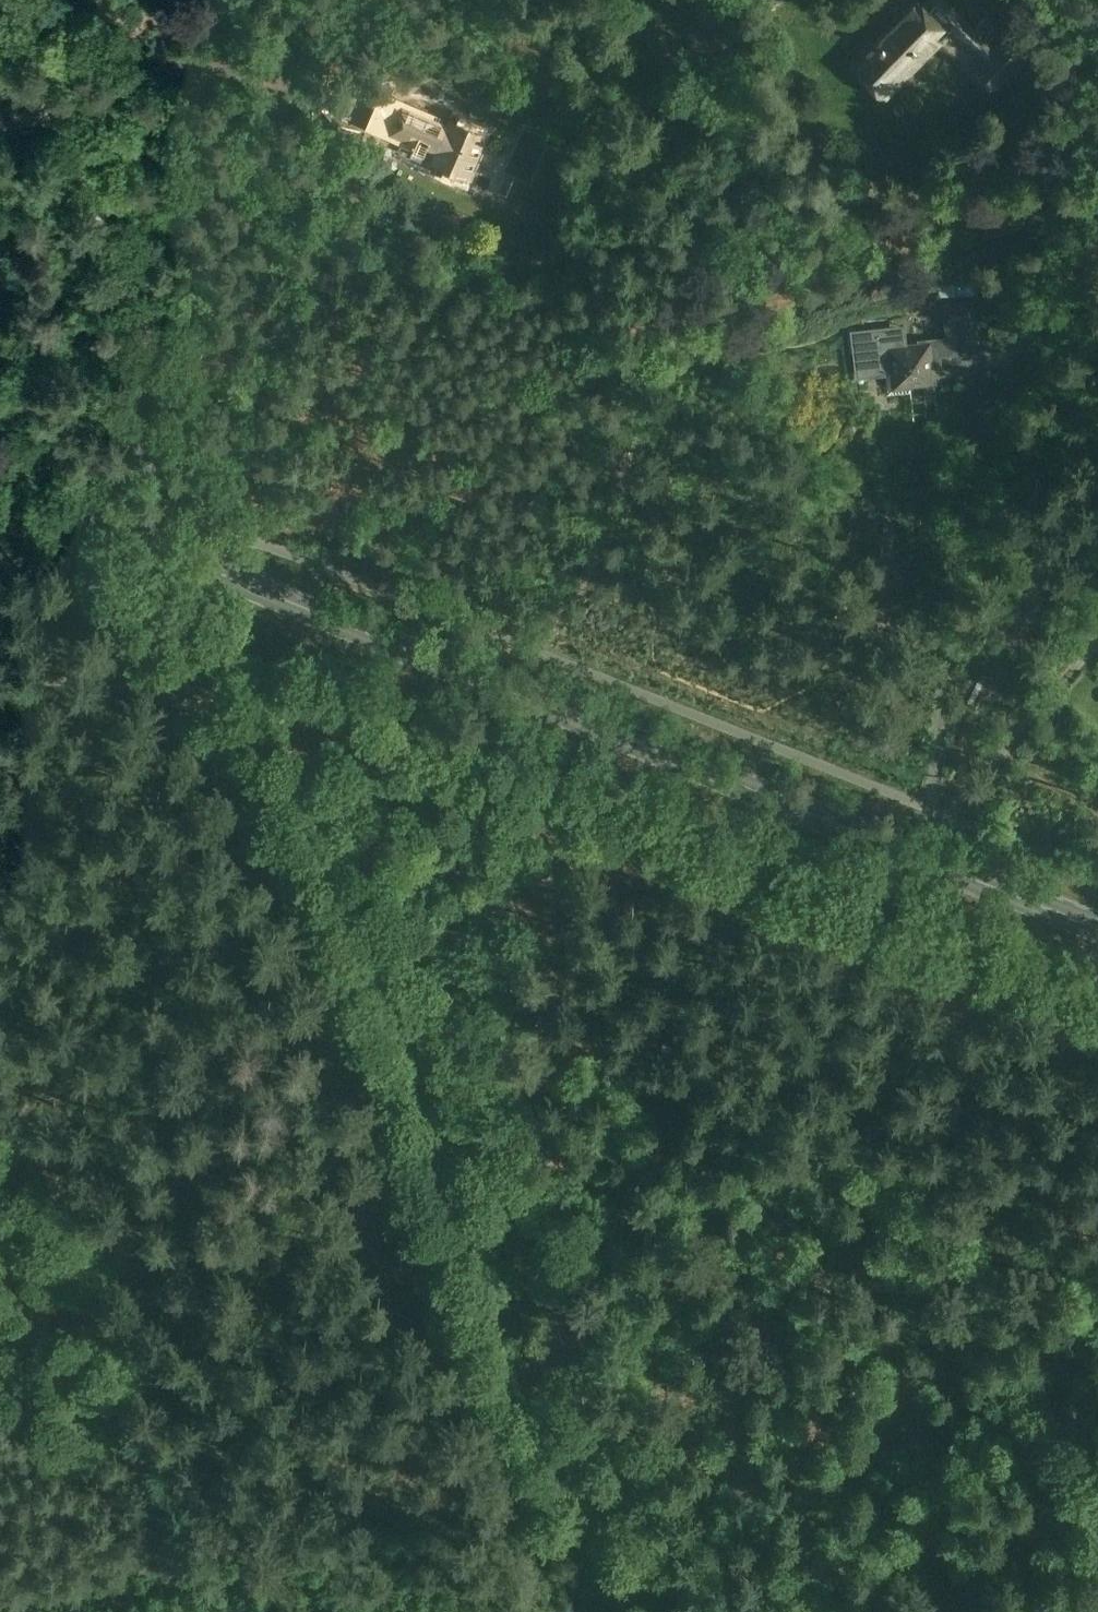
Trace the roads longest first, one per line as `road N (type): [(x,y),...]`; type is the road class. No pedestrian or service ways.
road 1 (track): [(616,1611),(276,688)]
road 2 (primary): [(1097,926),(205,566)]
road 3 (unclassified): [(205,566),(212,517),(16,0)]
road 4 (primary): [(0,515),(84,528),(205,566)]

